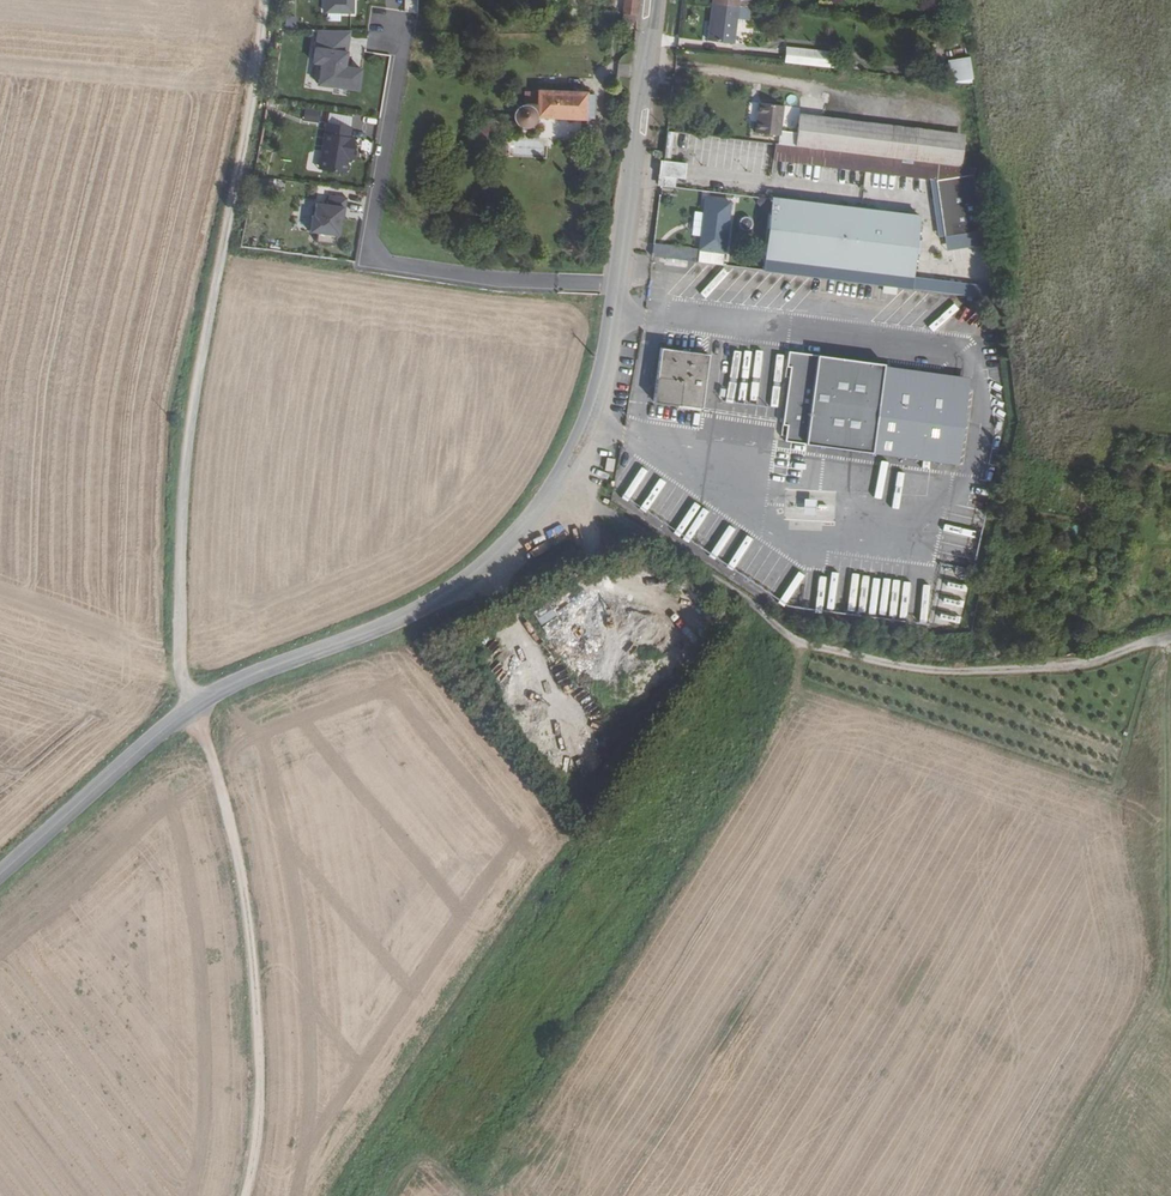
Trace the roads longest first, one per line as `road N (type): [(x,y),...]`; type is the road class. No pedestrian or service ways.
road 1 (track): [(808,645),(777,730),(474,1191),(418,1158),(391,1195)]
road 2 (residential): [(196,704),(182,682),(179,645),(181,455),(253,95),(263,0)]
road 3 (secondary): [(616,288),(585,430),(562,476),(503,551),(421,610),(196,704)]
road 4 (track): [(196,704),(242,878),(257,1005),(256,1148),(244,1195)]
road 5 (residential): [(616,288),(382,264),(370,255),(403,29)]
road 6 (track): [(808,645),(954,673),(1090,664),(1170,634)]
road 7 (track): [(562,476),(808,645)]
road 8 (secondary): [(651,0),(616,288)]
road 9 (secondary): [(196,704),(0,874)]

